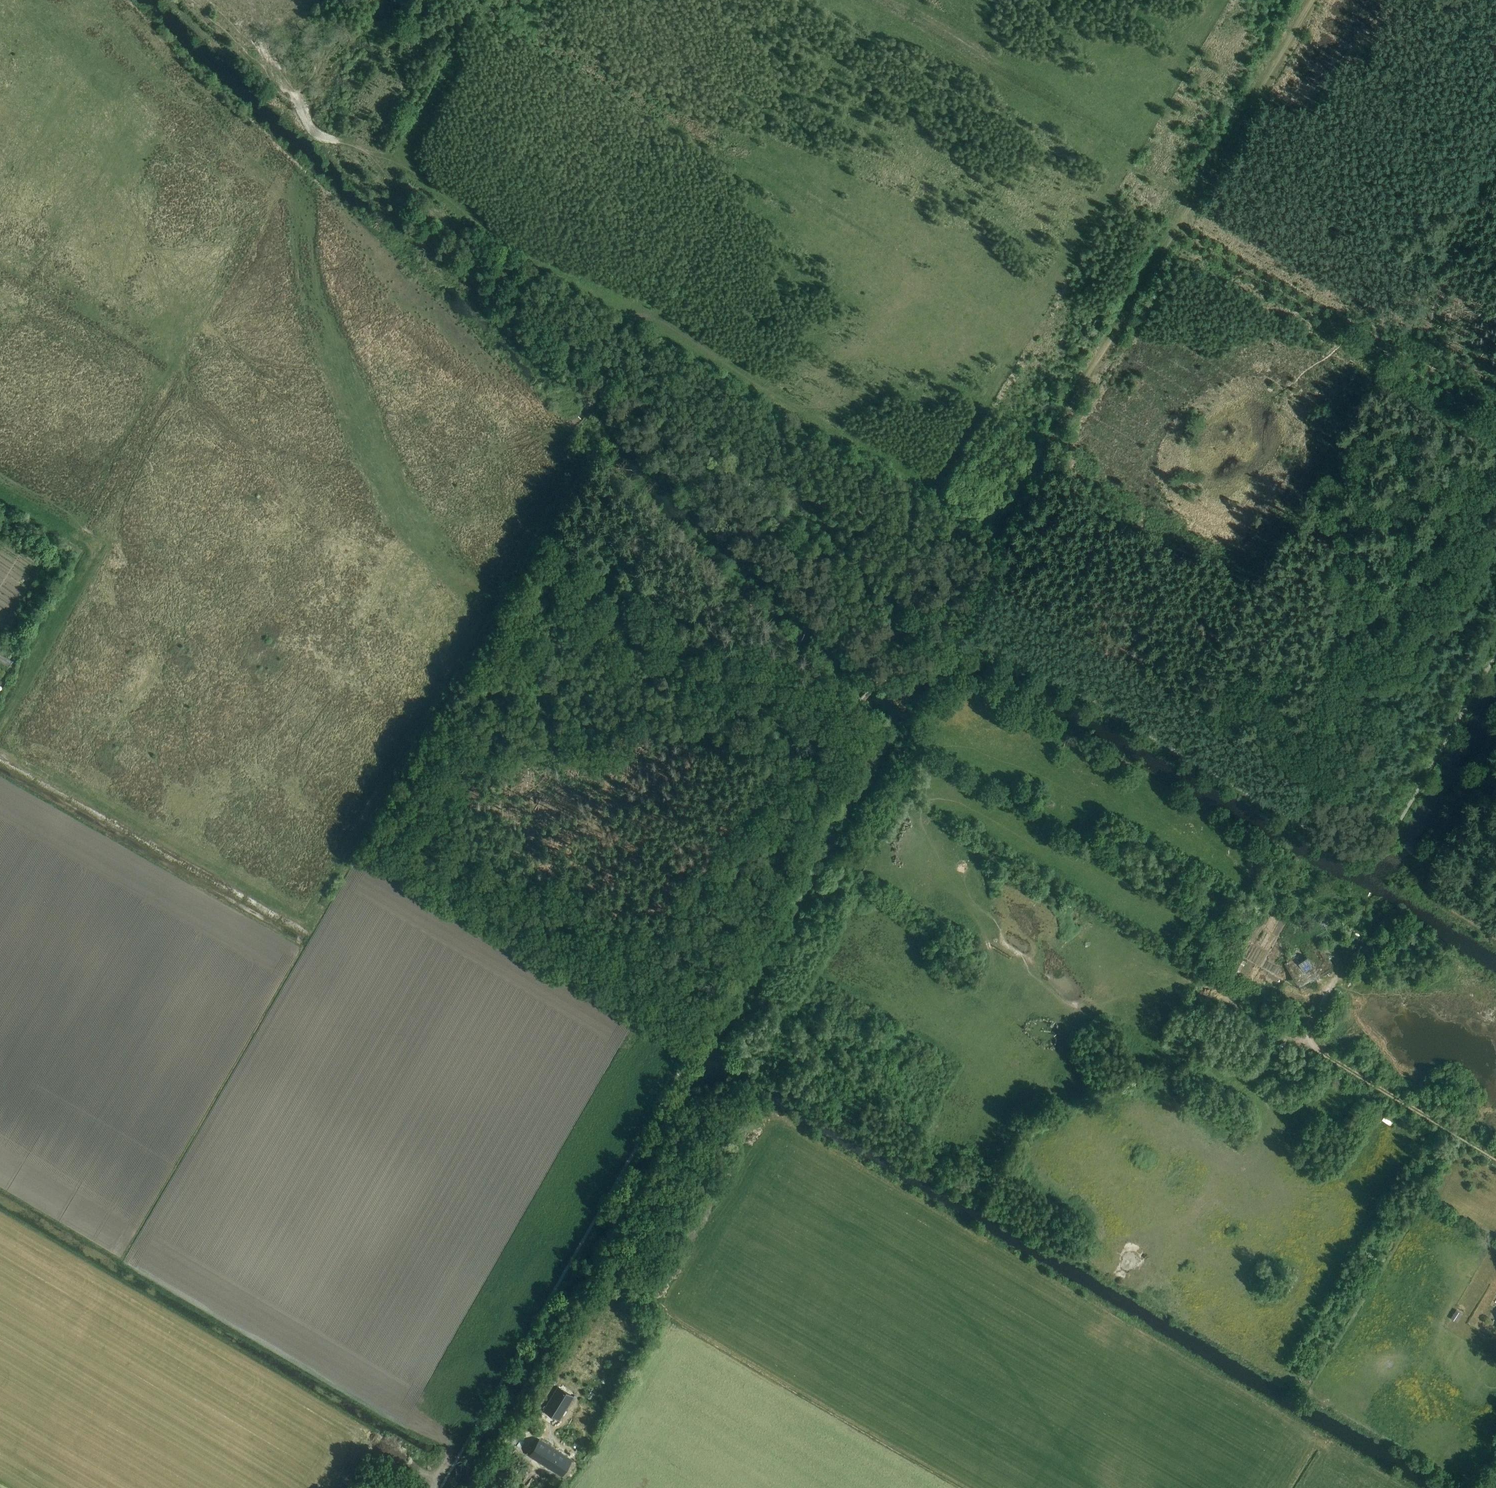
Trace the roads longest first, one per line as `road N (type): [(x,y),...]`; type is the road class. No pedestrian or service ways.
road 1 (track): [(933,662),(1310,0)]
road 2 (track): [(1495,1159),(1306,1041),(1327,991)]
road 3 (track): [(1495,937),(1434,897),(1426,873),(1495,744)]

